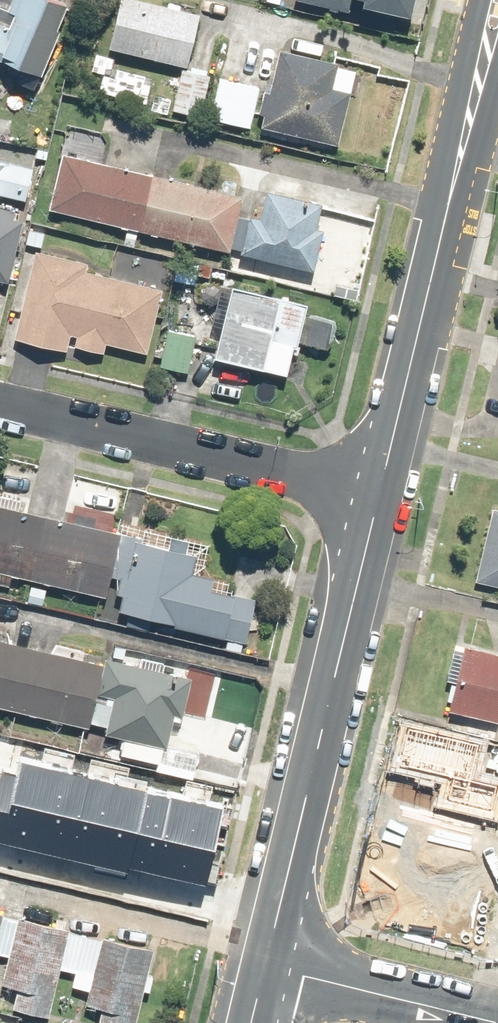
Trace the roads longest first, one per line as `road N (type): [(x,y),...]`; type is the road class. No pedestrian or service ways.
road 1 (tertiary): [(495,0),(374,495)]
road 2 (tertiary): [(374,495),(266,963)]
road 3 (residential): [(0,403),(374,495)]
road 4 (residential): [(497,1019),(266,963)]

